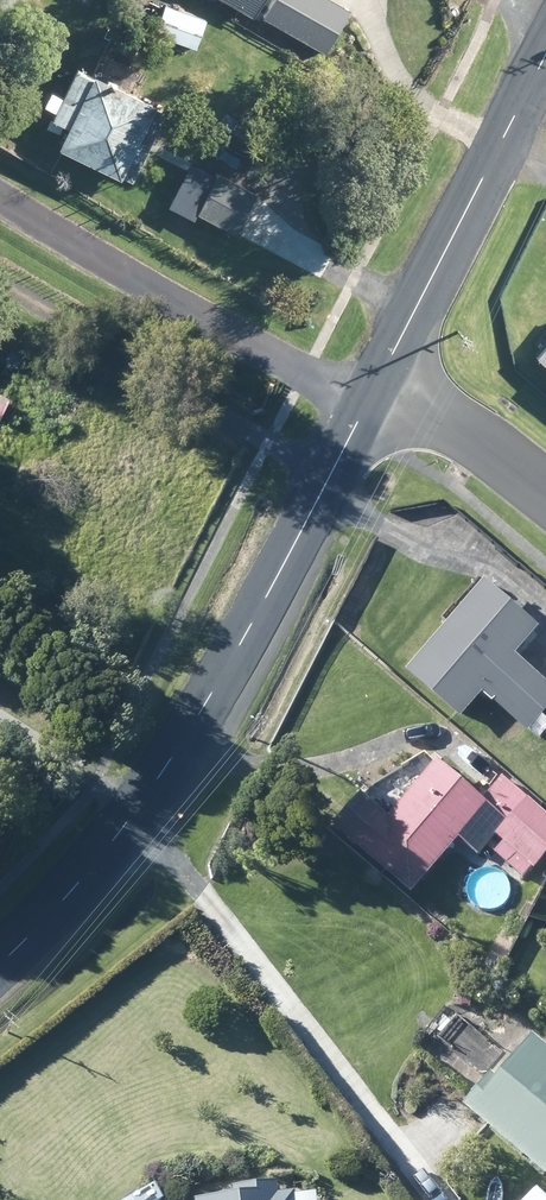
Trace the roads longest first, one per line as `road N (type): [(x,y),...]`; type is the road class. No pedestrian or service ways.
road 1 (unclassified): [(0,965),(72,895),(178,756),(387,370)]
road 2 (unclassified): [(387,370),(545,60)]
road 3 (residential): [(387,370),(545,499)]

